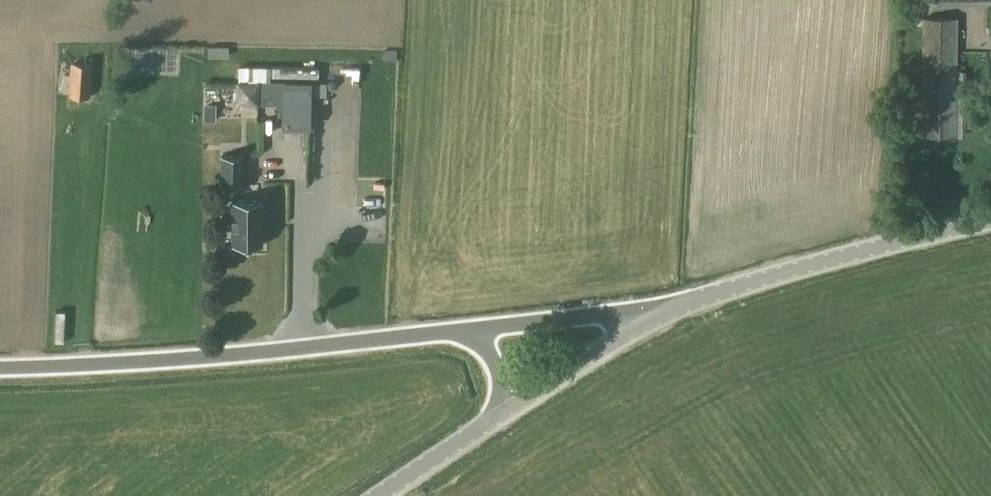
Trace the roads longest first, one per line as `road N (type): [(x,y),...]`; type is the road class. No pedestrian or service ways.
road 1 (unclassified): [(0,369),(182,361),(480,328)]
road 2 (unclassified): [(666,311),(798,267),(990,219)]
road 3 (unclassified): [(480,328),(666,311)]
road 4 (unclassified): [(510,408),(666,311)]
road 5 (unclassified): [(376,495),(510,408)]

